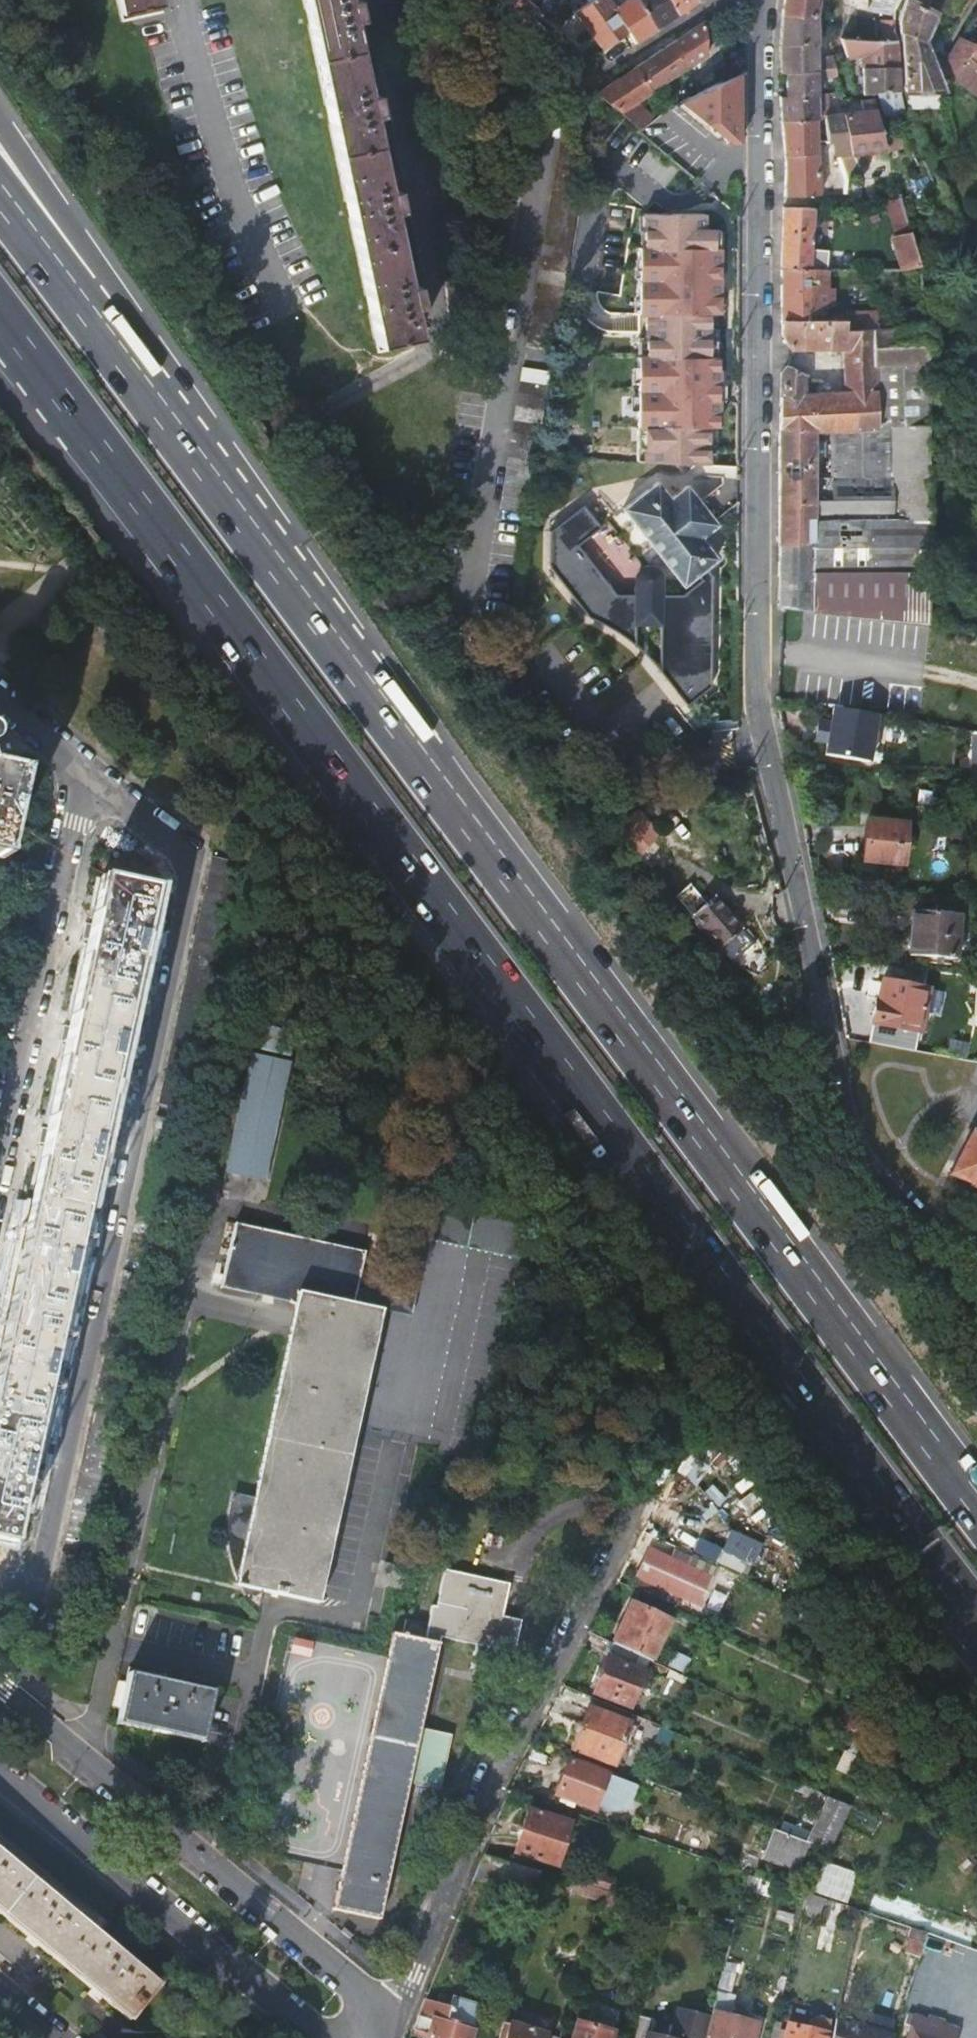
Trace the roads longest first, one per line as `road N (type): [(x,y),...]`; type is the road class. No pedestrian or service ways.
road 1 (motorway): [(0,320),(976,1622)]
road 2 (motorway): [(976,1502),(83,299)]
road 3 (residential): [(771,0),(759,74),(756,710),(854,1137),(903,1203),(976,1248)]
road 4 (residential): [(388,2013),(496,1773),(646,1500)]
road 5 (residential): [(388,2013),(0,1686)]
road 6 (residential): [(0,1781),(319,2037)]
road 7 (residential): [(85,772),(0,1161)]
road 8 (motorway): [(83,299),(101,274),(0,124)]
road 9 (motorway): [(83,299),(0,193)]

